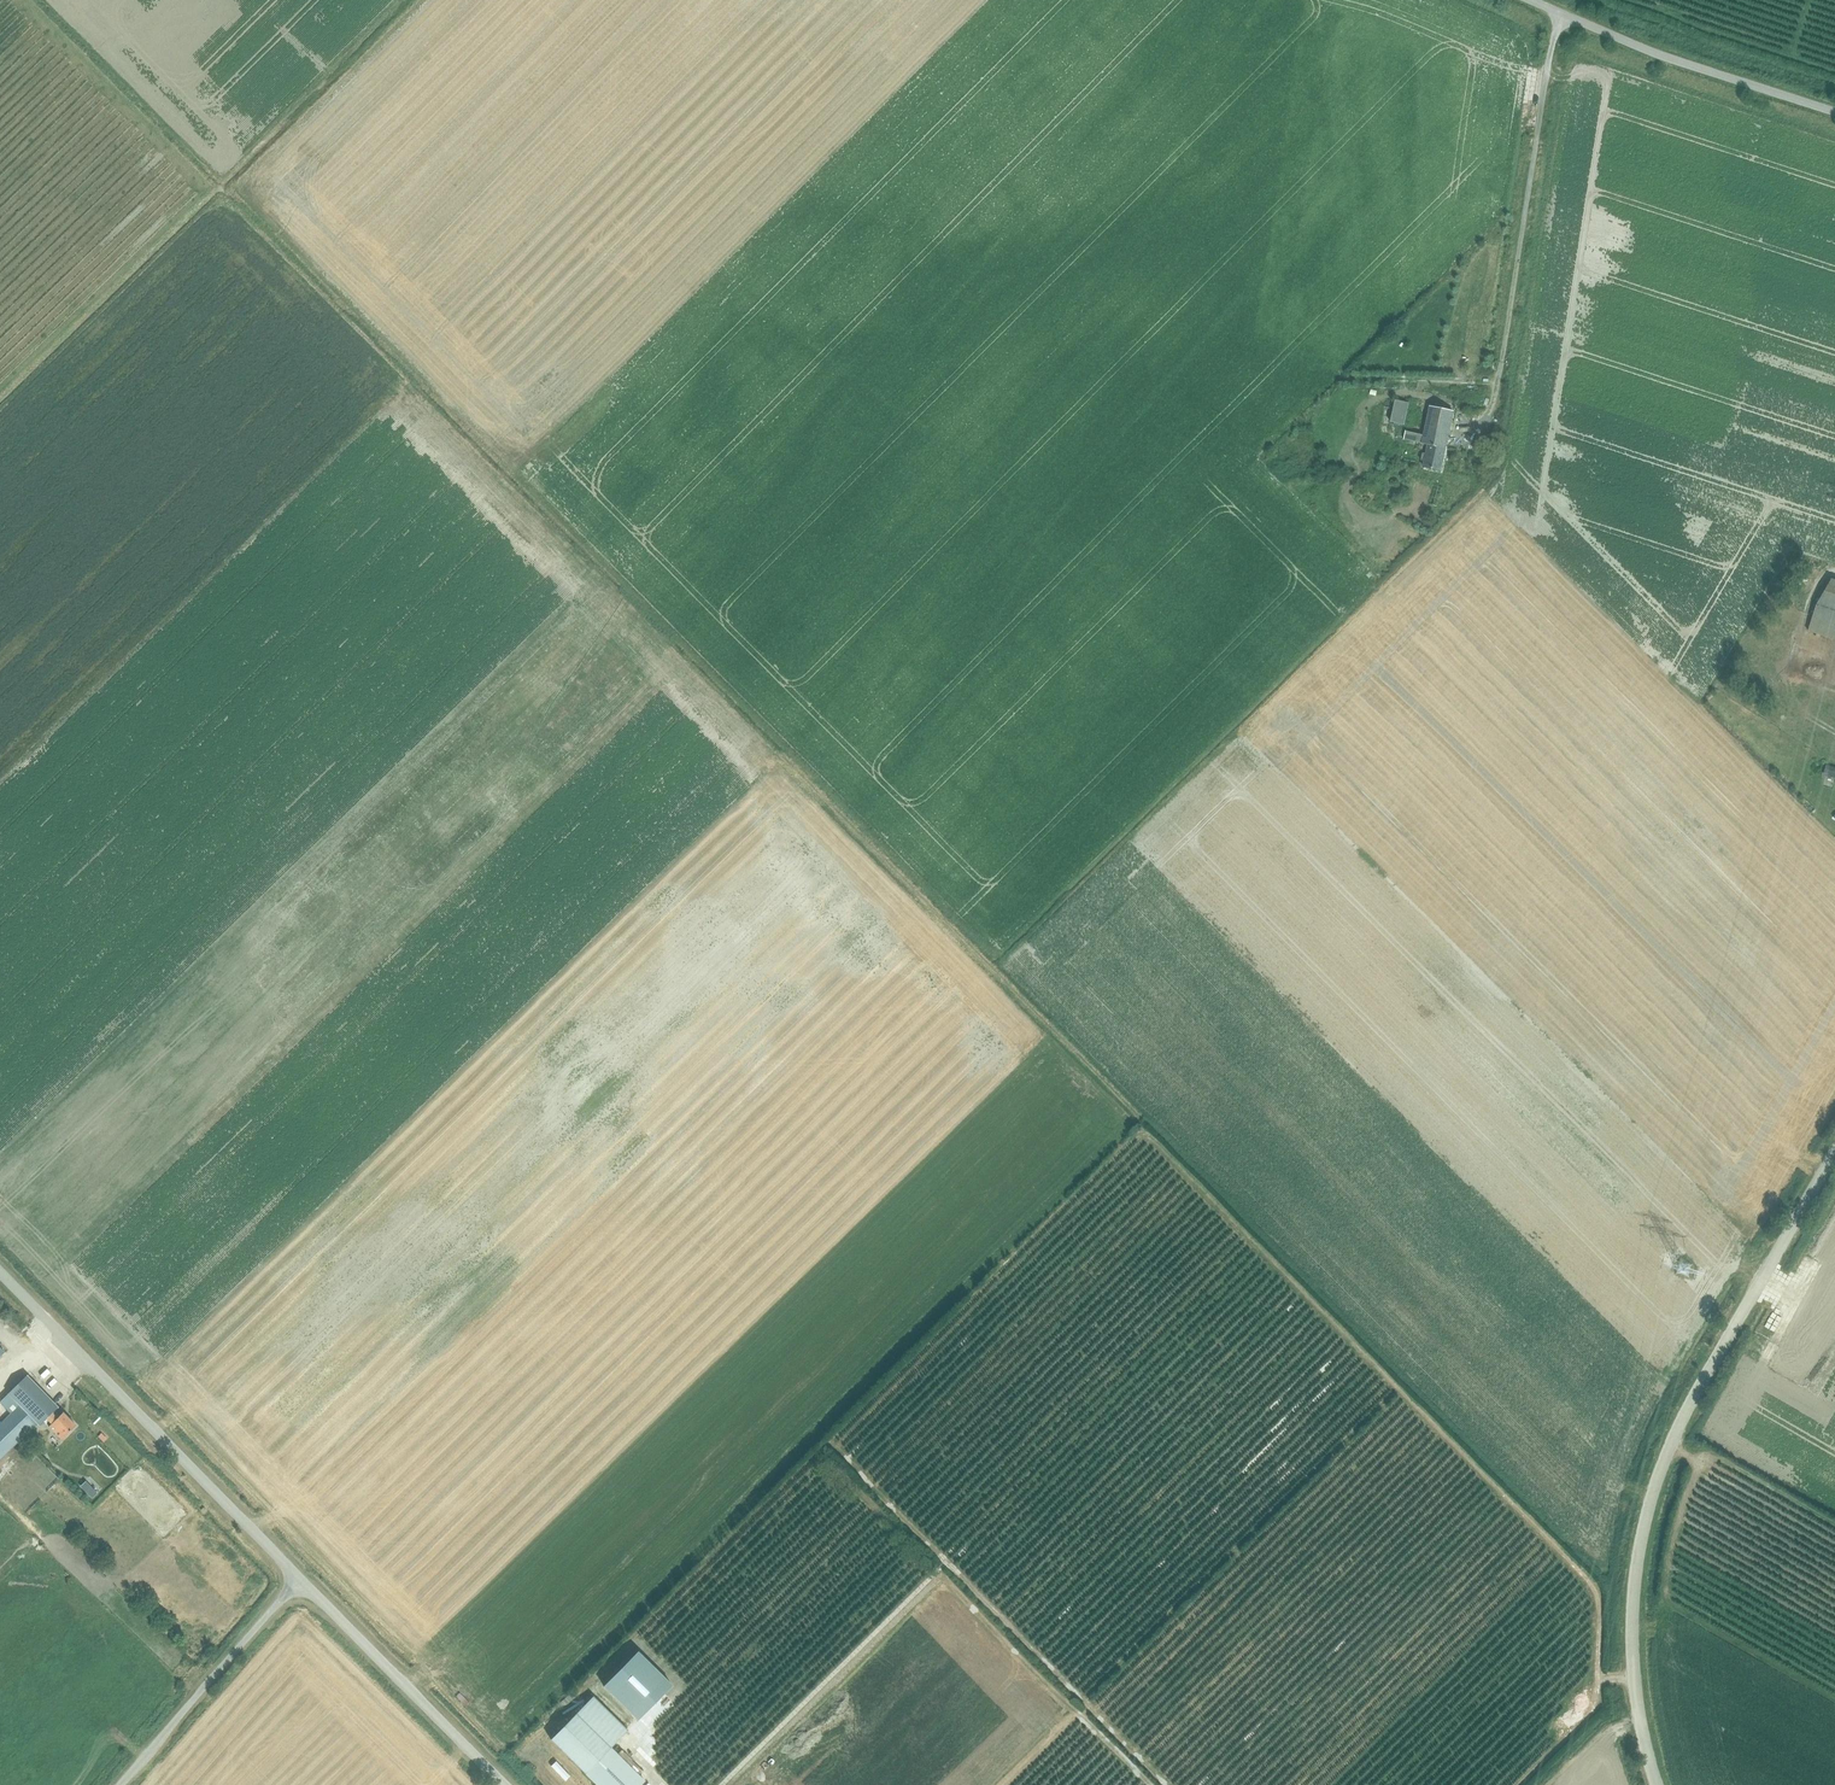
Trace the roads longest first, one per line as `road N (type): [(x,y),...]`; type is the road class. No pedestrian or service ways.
road 1 (tertiary): [(1654,1784),(1631,1672),(1644,1524),(1665,1454),(1834,1151)]
road 2 (unclassified): [(297,1583),(0,1278)]
road 3 (unclassified): [(1561,14),(1499,379)]
road 4 (unclassified): [(1834,113),(1561,14)]
road 5 (unclassified): [(500,1784),(297,1583)]
road 6 (unclassified): [(120,1784),(297,1583)]

